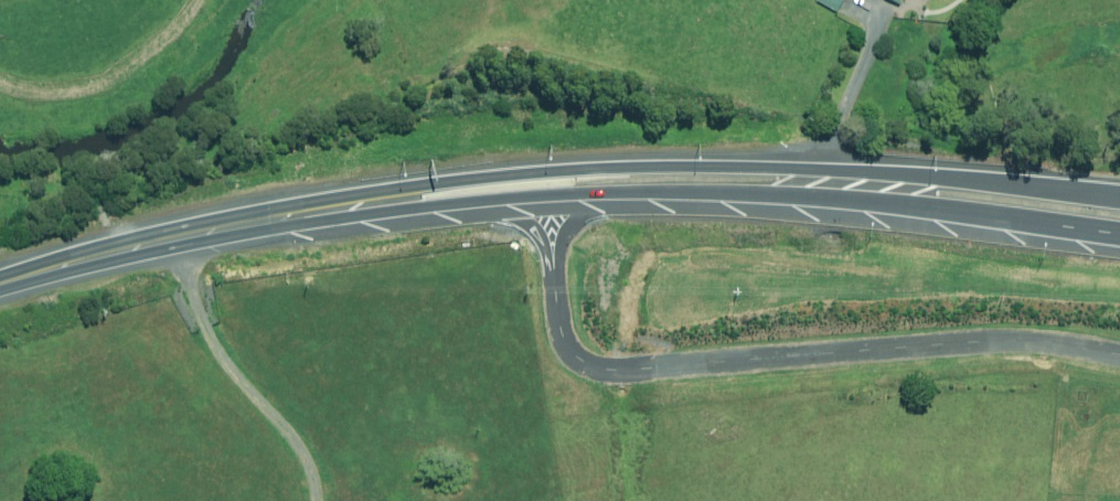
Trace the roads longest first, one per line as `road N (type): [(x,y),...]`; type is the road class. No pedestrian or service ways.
road 1 (trunk): [(379,204),(435,186),(601,170),(882,173),(1119,193)]
road 2 (trunk): [(1119,234),(772,195),(379,204)]
road 3 (trunk): [(0,283),(227,229),(379,204)]

